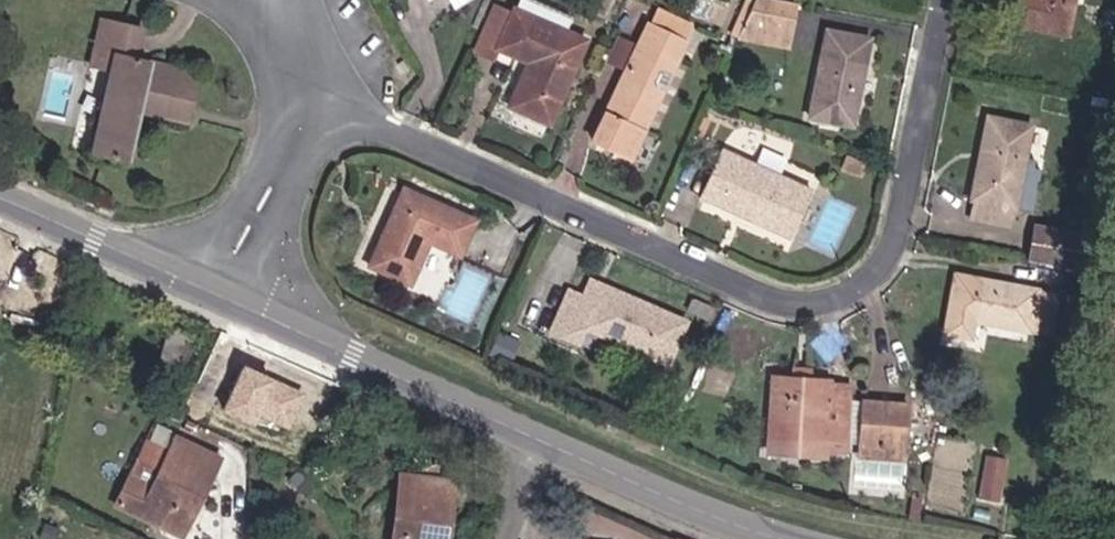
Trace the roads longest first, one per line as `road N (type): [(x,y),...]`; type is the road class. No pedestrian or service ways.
road 1 (residential): [(298,98),(380,119),(772,295),(838,301),(868,282),(895,244),(955,0)]
road 2 (secondary): [(538,435),(215,290)]
road 3 (secondary): [(795,538),(713,513),(538,435)]
road 4 (secondary): [(215,290),(0,197)]
road 5 (residential): [(215,290),(291,131),(298,98)]

